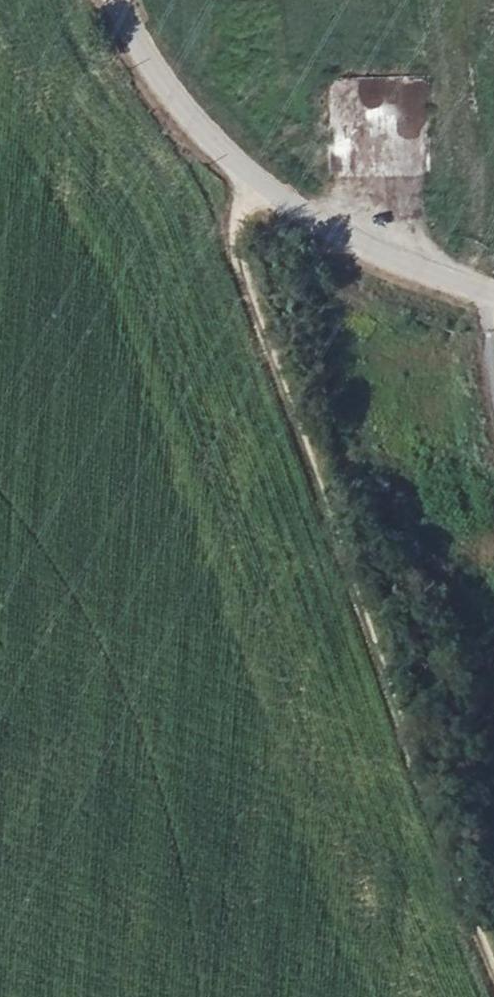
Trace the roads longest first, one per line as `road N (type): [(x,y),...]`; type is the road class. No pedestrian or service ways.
road 1 (unclassified): [(493,298),(360,247),(251,177),(163,80),(116,0)]

